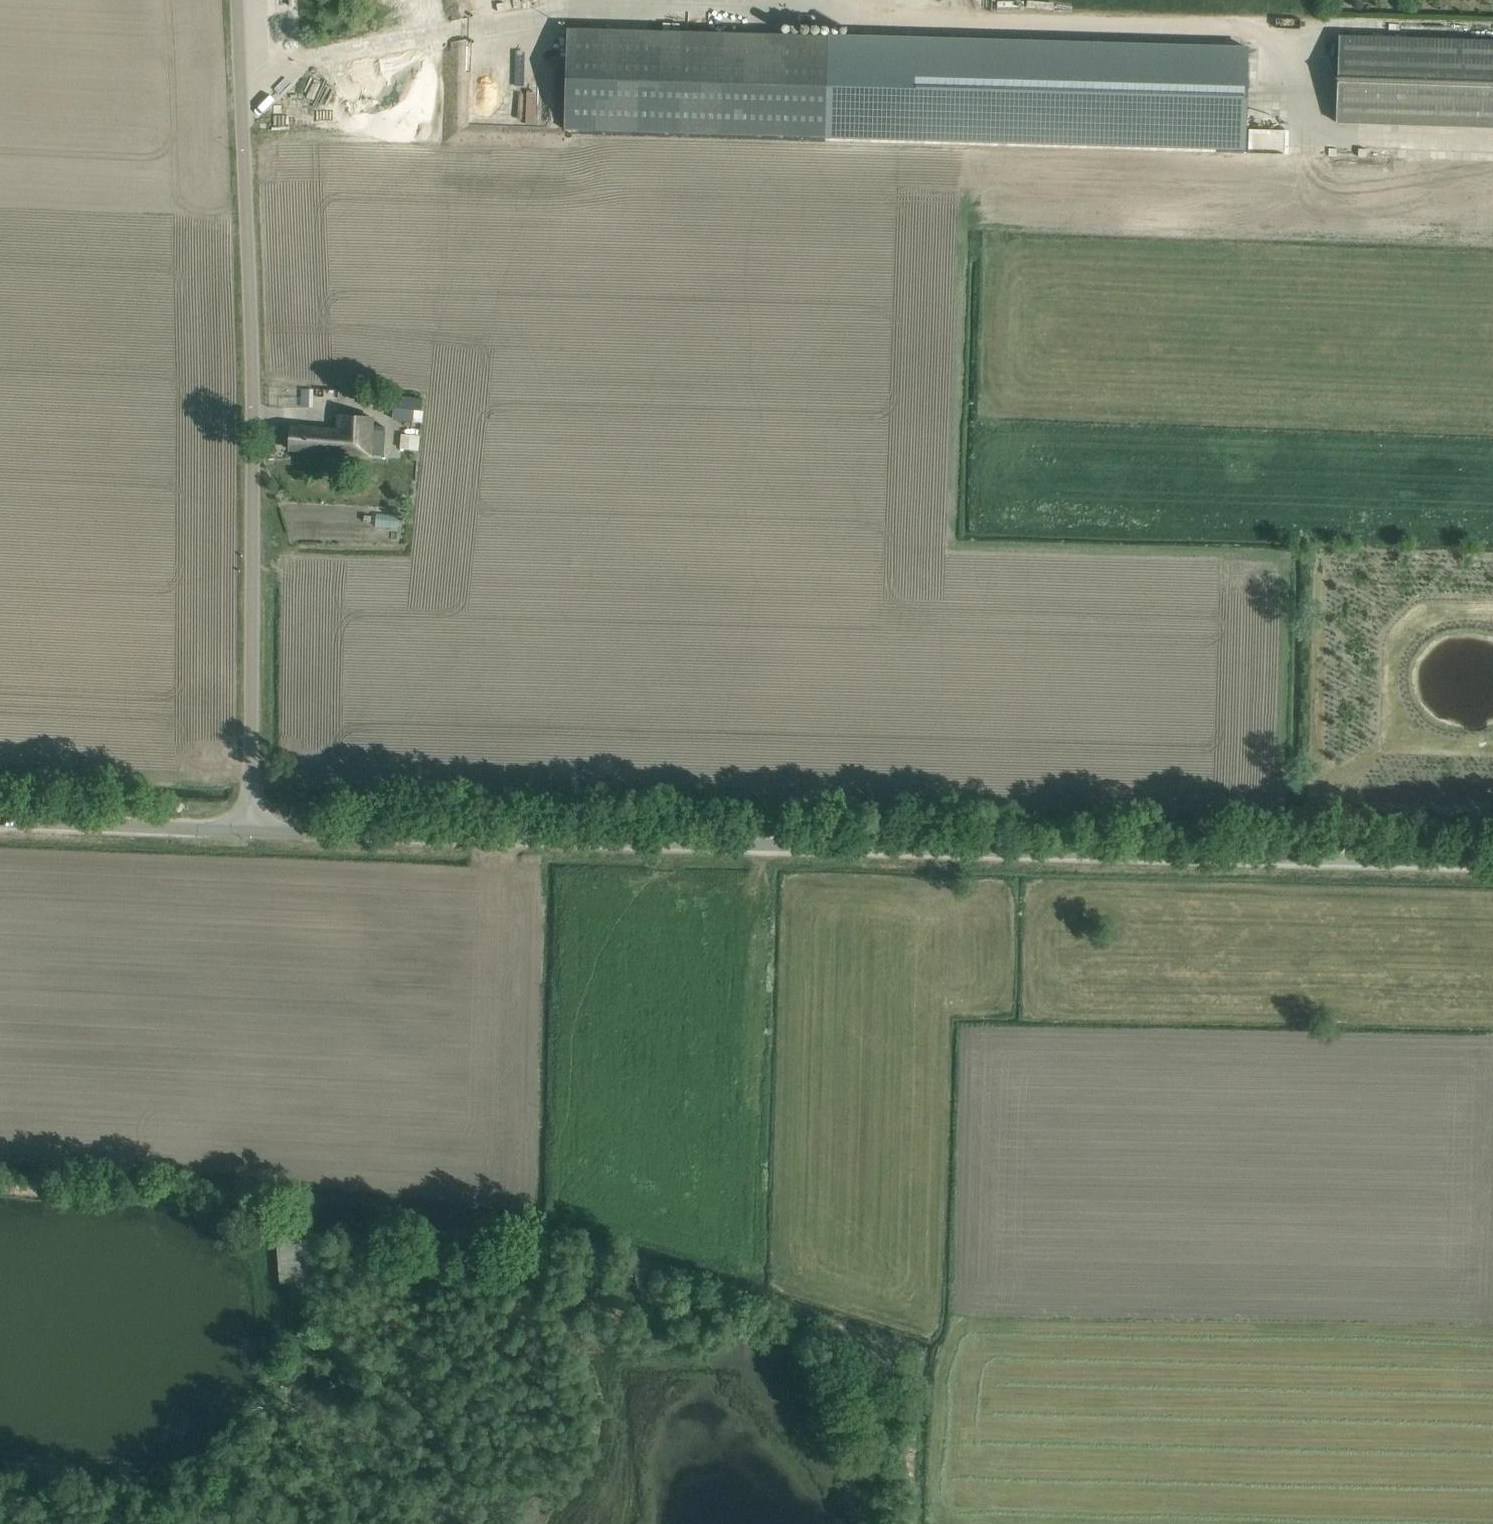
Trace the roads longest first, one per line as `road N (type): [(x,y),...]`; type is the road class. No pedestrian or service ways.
road 1 (unclassified): [(1492,862),(254,832)]
road 2 (unclassified): [(254,832),(253,409),(238,0)]
road 3 (unclassified): [(254,832),(0,820)]

